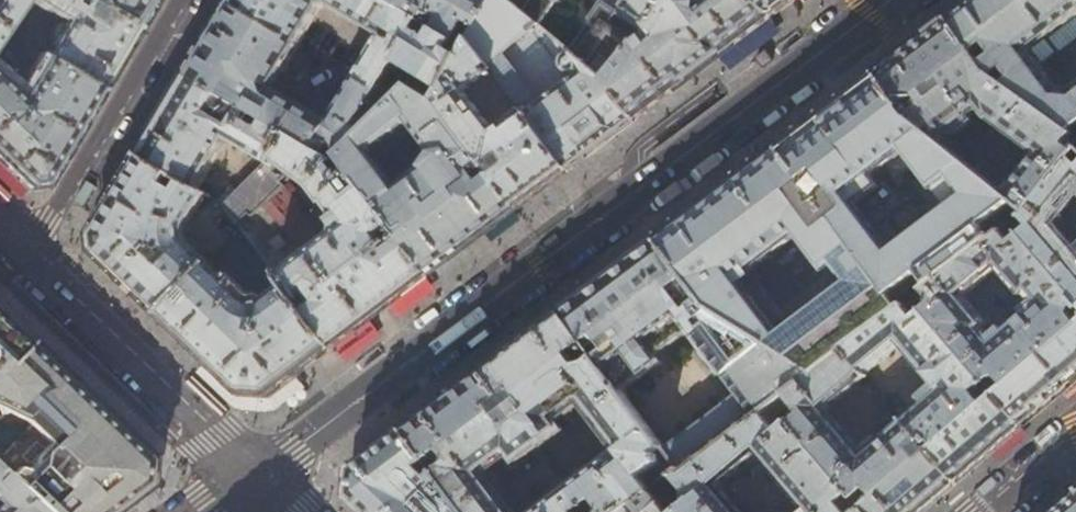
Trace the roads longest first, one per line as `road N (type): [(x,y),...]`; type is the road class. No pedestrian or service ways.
road 1 (residential): [(251,476),(892,0)]
road 2 (residential): [(251,476),(27,256)]
road 3 (residential): [(187,0),(27,256)]
road 4 (residential): [(981,511),(1075,435)]

